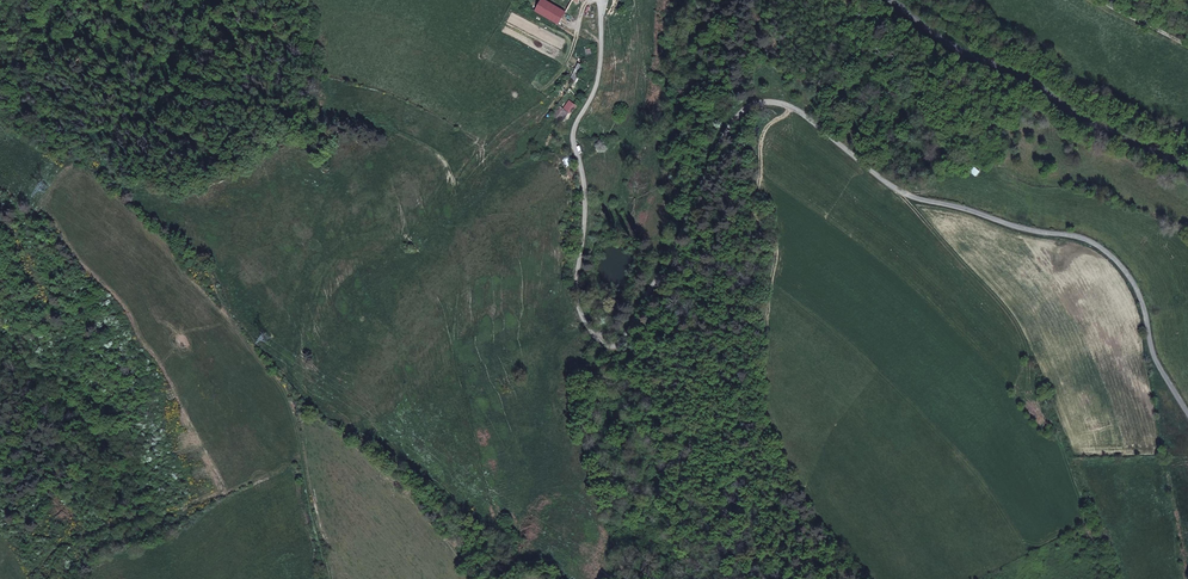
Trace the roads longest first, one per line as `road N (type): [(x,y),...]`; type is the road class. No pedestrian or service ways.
road 1 (track): [(85,147),(202,270),(278,390),(312,566),(307,578)]
road 2 (secondary): [(1187,166),(1085,121),(1037,84),(957,46),(893,0)]

